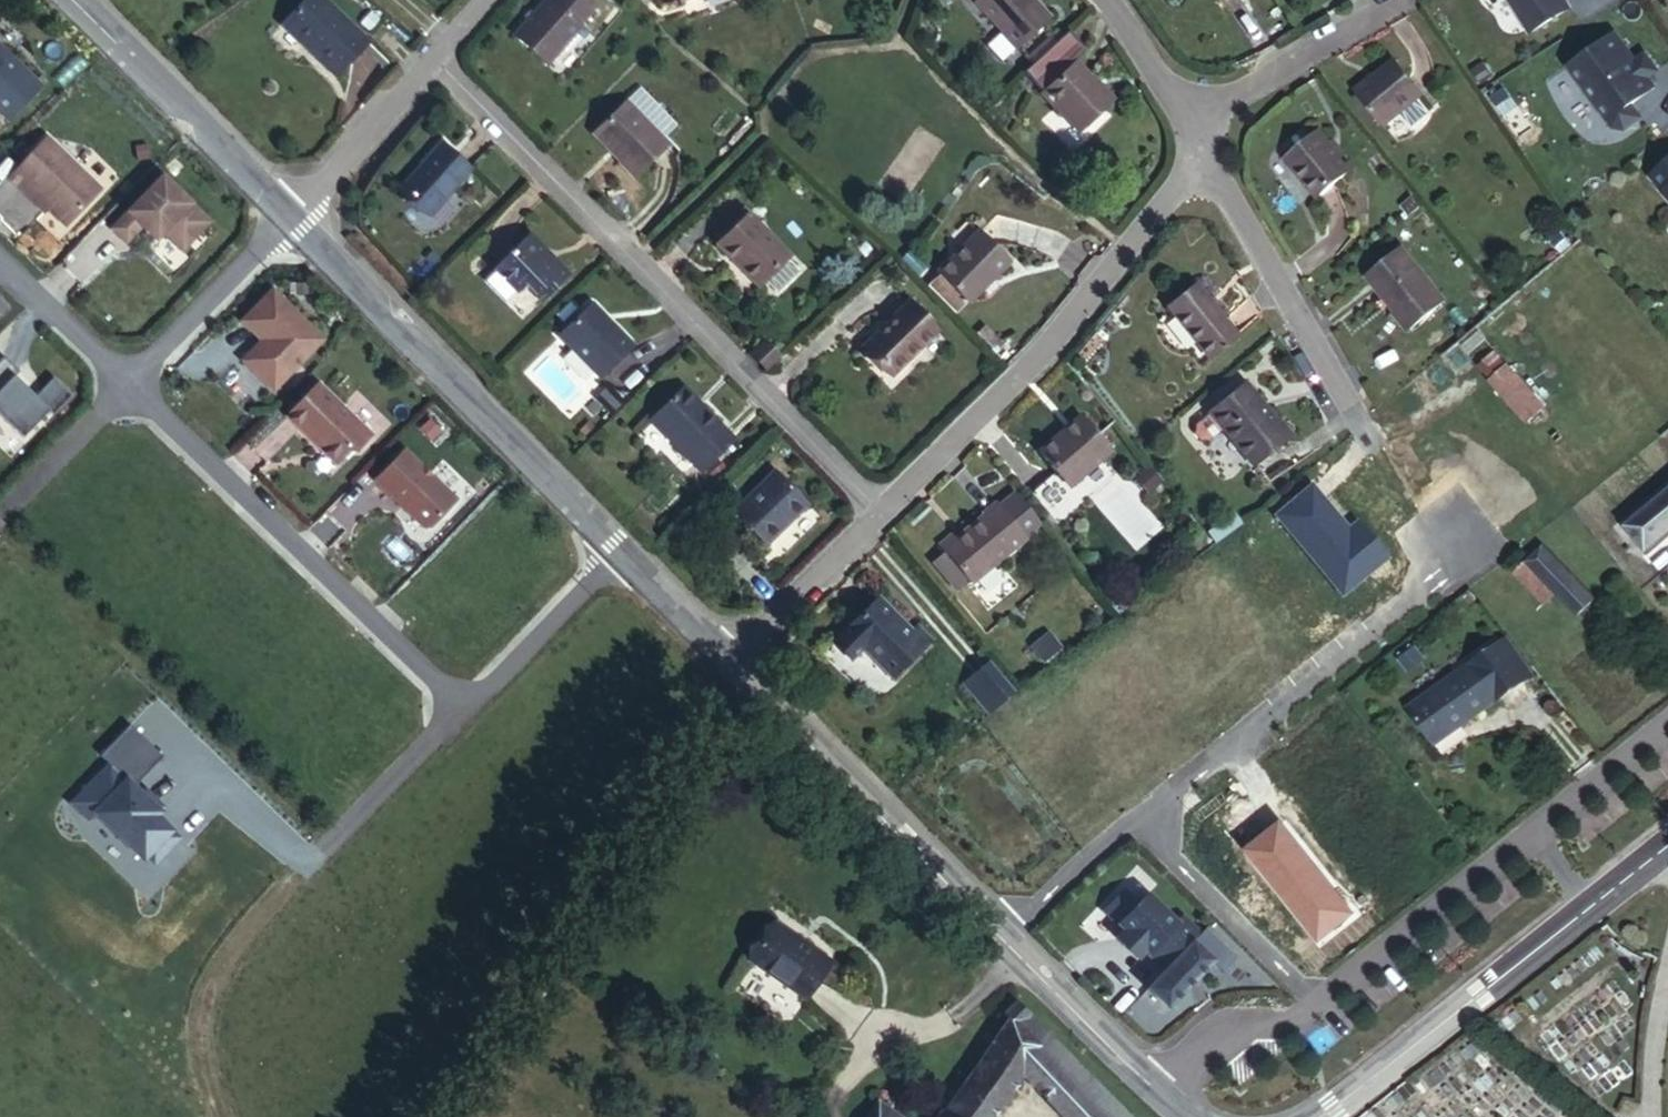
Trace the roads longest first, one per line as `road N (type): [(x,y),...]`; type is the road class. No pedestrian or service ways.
road 1 (residential): [(876,513),(433,59)]
road 2 (residential): [(1199,161),(1193,185),(1018,381),(876,513)]
road 3 (residential): [(130,382),(471,703)]
road 4 (residential): [(284,218),(615,538)]
road 5 (residential): [(1129,819),(1483,540)]
road 6 (residential): [(1323,1116),(1667,847)]
road 7 (residential): [(727,644),(1006,933)]
road 8 (residential): [(63,0),(284,218)]
road 9 (track): [(222,1116),(211,1082),(221,977),(323,854)]
road 10 (residential): [(1348,407),(1199,161)]
road 11 (residential): [(1006,933),(1162,1094),(1194,1116)]
road 12 (residential): [(1315,1002),(1129,819)]
road 13 (residential): [(284,218),(130,382)]
road 14 (residential): [(471,703),(615,538)]
road 15 (residential): [(284,218),(433,59)]
road 16 (unclassified): [(323,854),(471,703)]
road 17 (residential): [(1372,20),(1193,124)]
road 18 (residential): [(876,513),(727,644)]
road 19 (residential): [(130,382),(0,526)]
road 20 (residential): [(0,267),(130,382)]
road 21 (residential): [(1129,819),(1006,933)]
road 22 (residential): [(1098,0),(1193,124)]
road 23 (residential): [(615,538),(727,644)]

